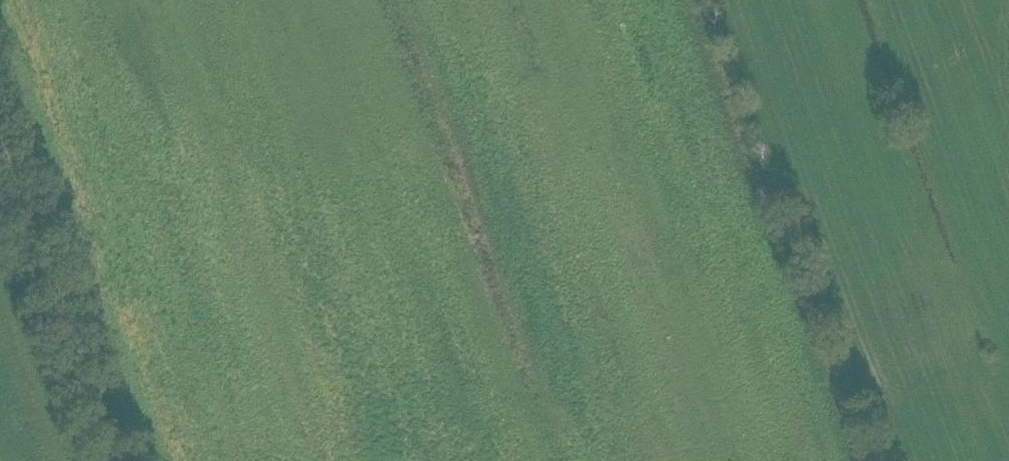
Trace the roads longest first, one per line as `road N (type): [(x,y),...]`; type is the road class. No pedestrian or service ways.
road 1 (track): [(0,139),(119,460)]

